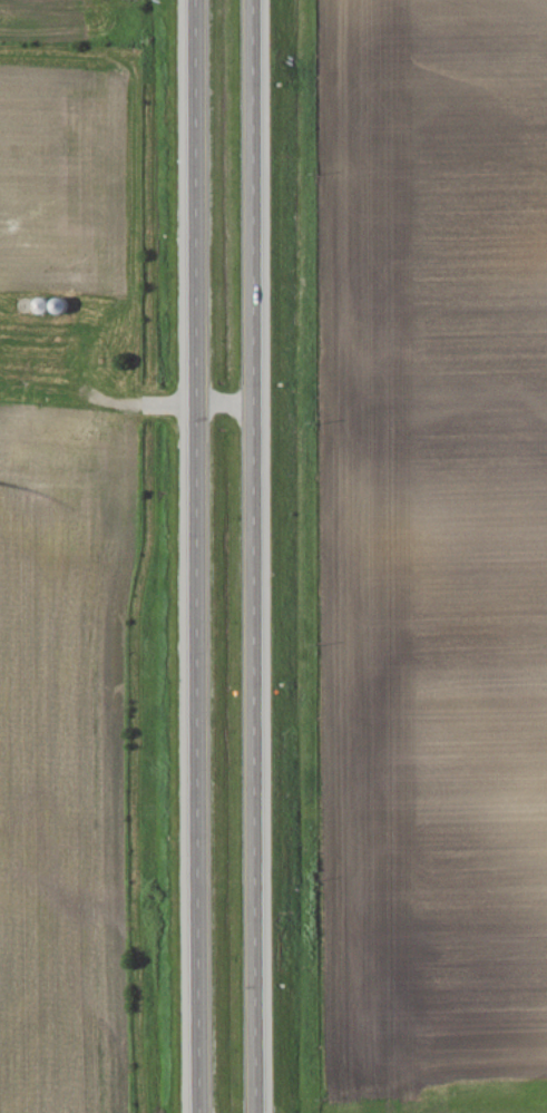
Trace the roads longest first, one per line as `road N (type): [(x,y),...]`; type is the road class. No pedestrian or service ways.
road 1 (trunk): [(262,1112),(256,0)]
road 2 (trunk): [(198,0),(204,1112)]

